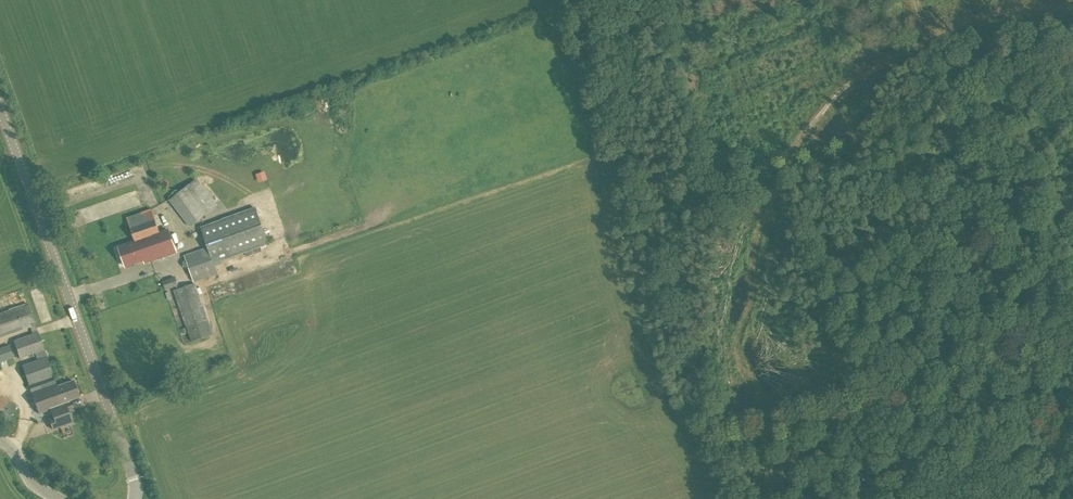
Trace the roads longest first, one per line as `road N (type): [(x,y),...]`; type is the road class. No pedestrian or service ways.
road 1 (tertiary): [(133,498),(134,478),(0,108)]

